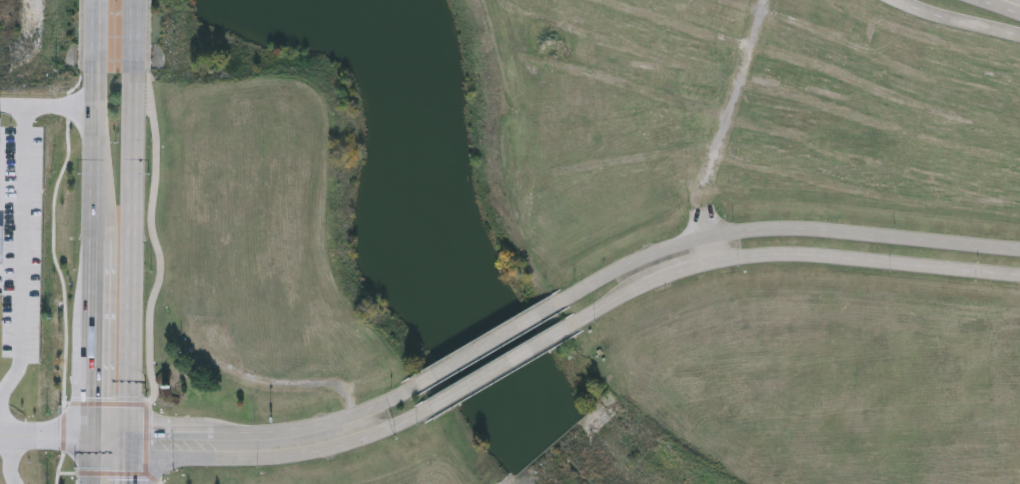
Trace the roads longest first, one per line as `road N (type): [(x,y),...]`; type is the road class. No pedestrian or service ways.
road 1 (tertiary): [(1019,248),(769,227),(662,250),(570,295)]
road 2 (tertiary): [(582,319),(640,286),(736,257),(822,254),(1019,272)]
road 3 (primary): [(128,431),(133,73)]
road 4 (tertiary): [(129,458),(323,456),(428,414)]
road 5 (tertiary): [(399,397),(290,432),(128,431)]
road 6 (tertiary): [(570,295),(399,397)]
road 7 (primary): [(94,241),(92,431)]
road 8 (tertiary): [(428,414),(582,319)]
road 9 (primary): [(96,73),(94,241)]
road 10 (residential): [(902,0),(1019,36)]

